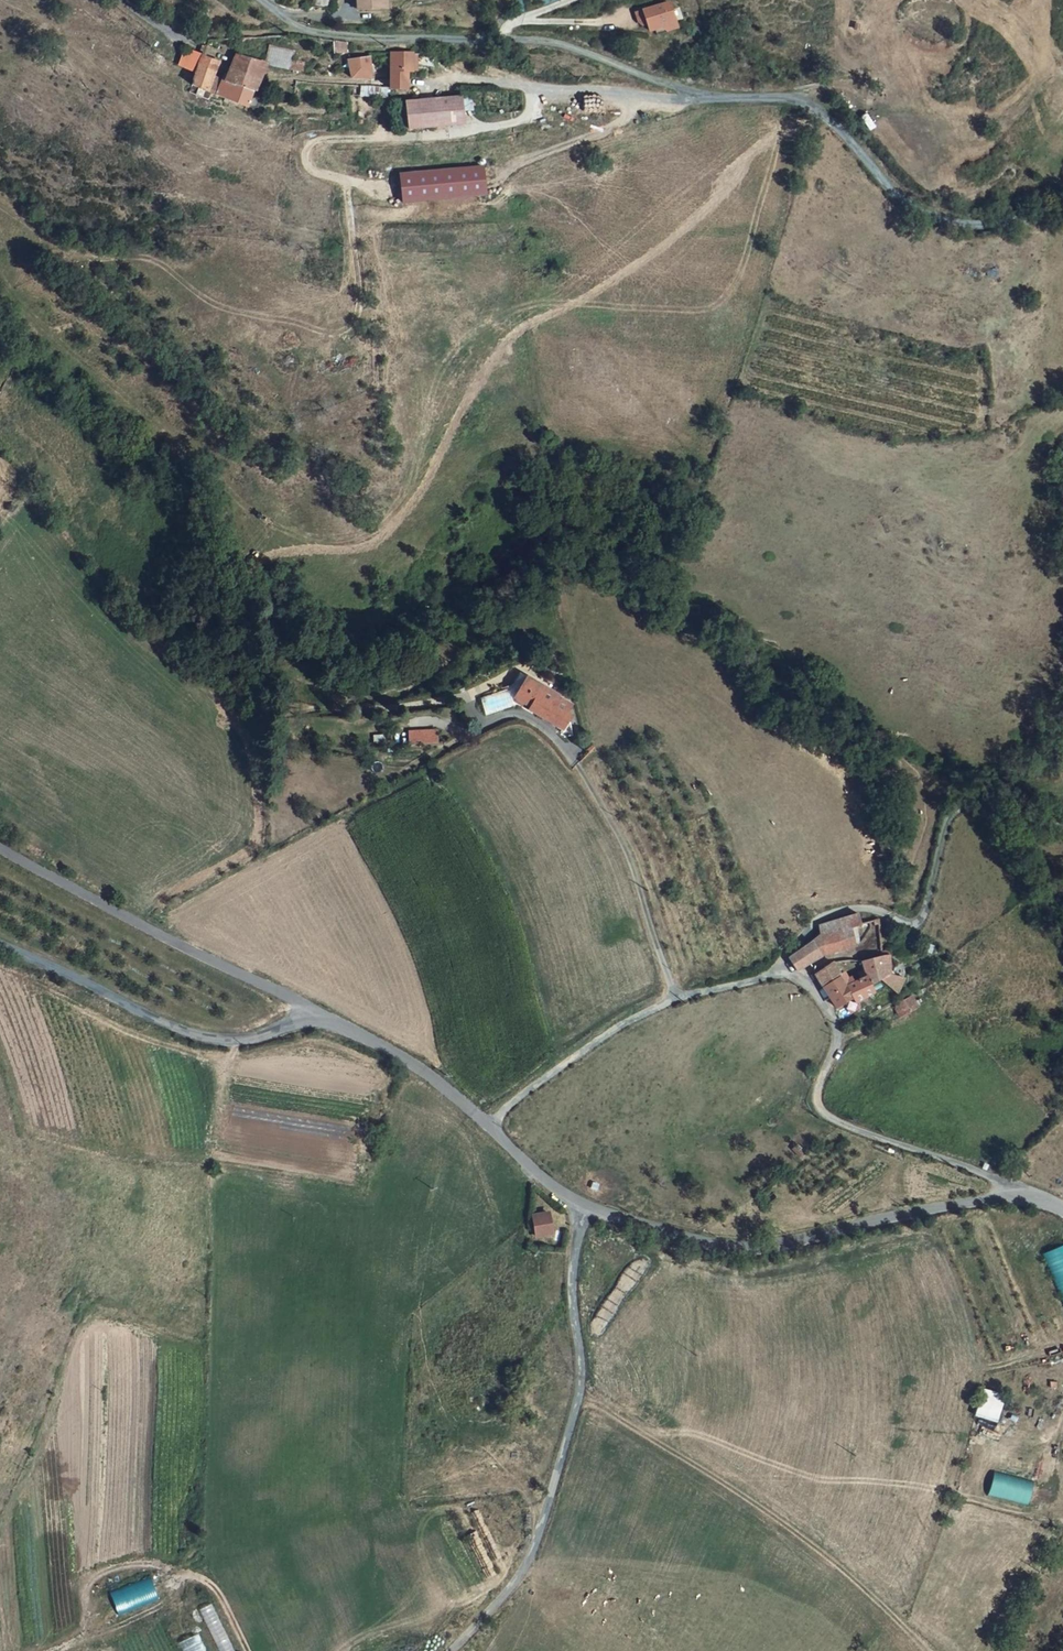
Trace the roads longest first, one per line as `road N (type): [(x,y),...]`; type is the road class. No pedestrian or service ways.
road 1 (unclassified): [(263,0),(301,29),(336,37),(566,44),(698,95),(791,97),(833,118),(896,190),(938,216),(984,224),(1062,209)]
road 2 (track): [(533,88),(529,115),(514,123),(310,144),(306,159),(317,173),(347,183),(359,317),(340,333),(218,300),(156,255),(81,256),(50,239)]
road 3 (unclassified): [(1029,1196),(822,1112),(816,1100),(837,1038),(833,1019),(817,995),(777,973),(678,1000),(618,1028),(489,1127)]
road 4 (unclassified): [(489,1127),(566,1199),(710,1249),(759,1251),(1029,1196)]
road 5 (track): [(925,1650),(775,1517),(576,1395)]
road 6 (track): [(1062,828),(966,806),(950,816),(924,920),(857,908),(816,923),(777,973)]
road 7 (unclassified): [(0,852),(313,1014)]
road 8 (unclassified): [(313,1014),(254,1040),(183,1031),(0,948)]
road 9 (track): [(246,1650),(215,1588),(145,1564),(100,1574),(82,1593),(75,1644)]
road 10 (unclassified): [(313,1014),(423,1071),(489,1127)]
road 11 (track): [(648,98),(601,129),(498,172)]
road 12 (track): [(52,1650),(162,1606),(182,1573)]

